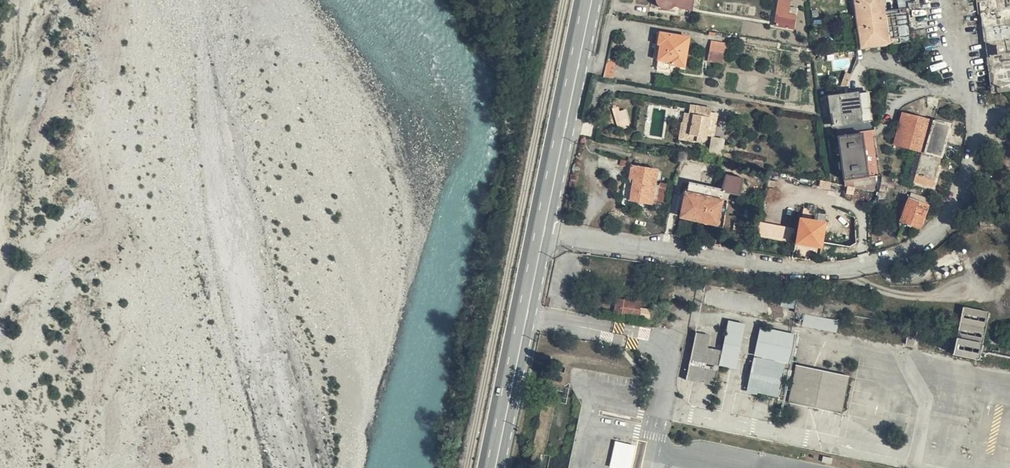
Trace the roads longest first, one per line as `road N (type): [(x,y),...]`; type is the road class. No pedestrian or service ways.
road 1 (residential): [(540,232),(815,279),(872,273),(924,251),(960,224),(982,168),(959,0)]
road 2 (primary): [(540,232),(491,467)]
road 3 (primary): [(587,0),(540,232)]

